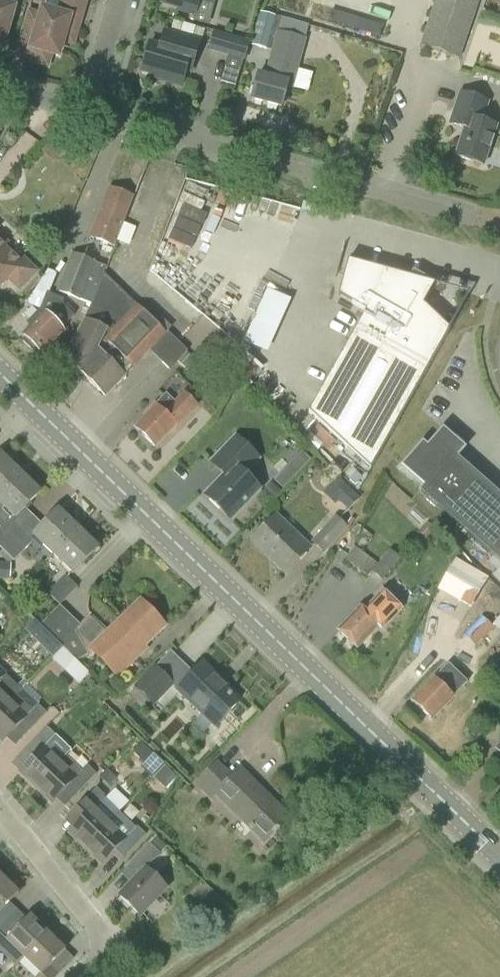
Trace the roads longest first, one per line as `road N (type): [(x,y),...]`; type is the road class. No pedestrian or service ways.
road 1 (secondary): [(0,373),(499,857)]
road 2 (residential): [(473,219),(85,109)]
road 3 (residential): [(81,976),(110,947),(0,812)]

